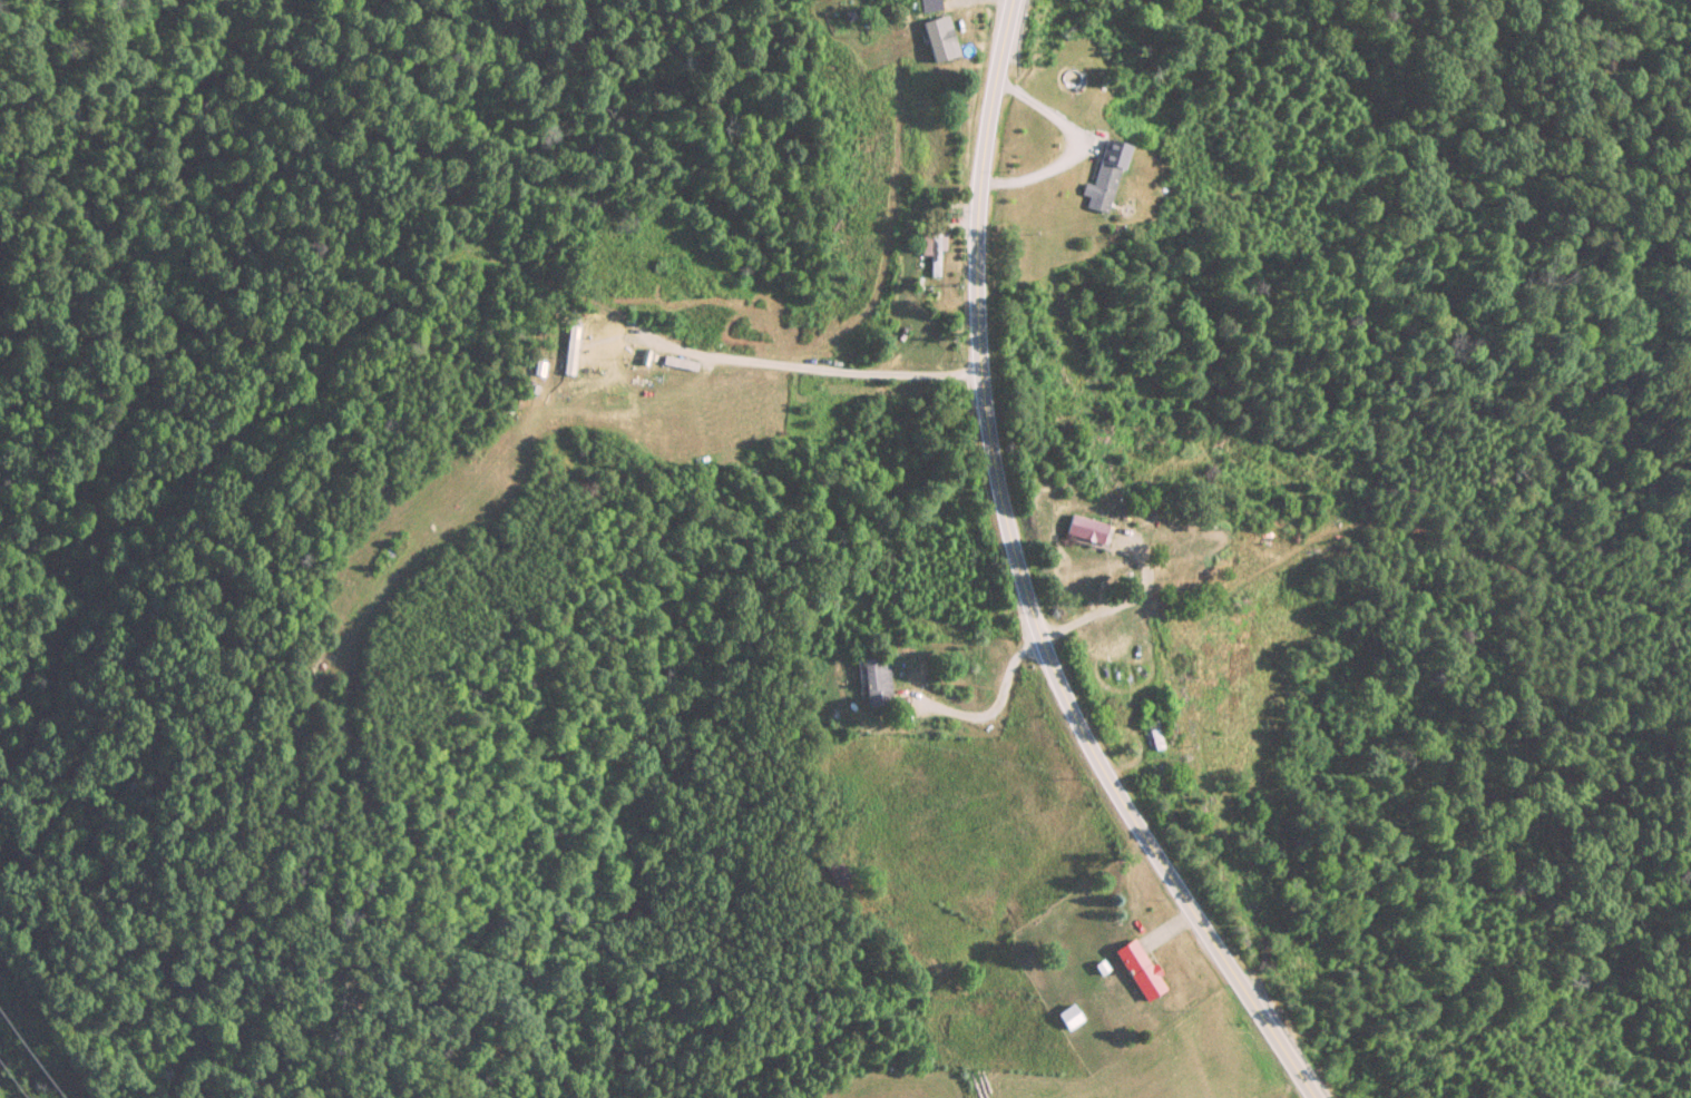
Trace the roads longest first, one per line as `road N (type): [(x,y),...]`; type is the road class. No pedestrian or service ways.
road 1 (secondary): [(1315,1097),(1115,791),(1044,649),(1018,572),(994,478),(977,329),(977,216),(1014,0)]

